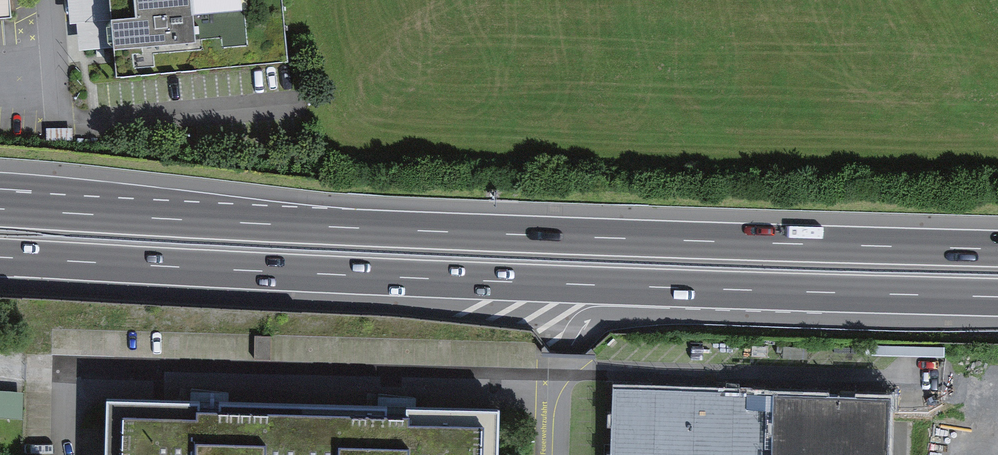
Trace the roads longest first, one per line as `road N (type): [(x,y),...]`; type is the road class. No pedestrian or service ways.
road 1 (motorway): [(0,256),(997,297)]
road 2 (motorway): [(997,249),(0,209)]
road 3 (unclassified): [(66,120),(50,0)]

